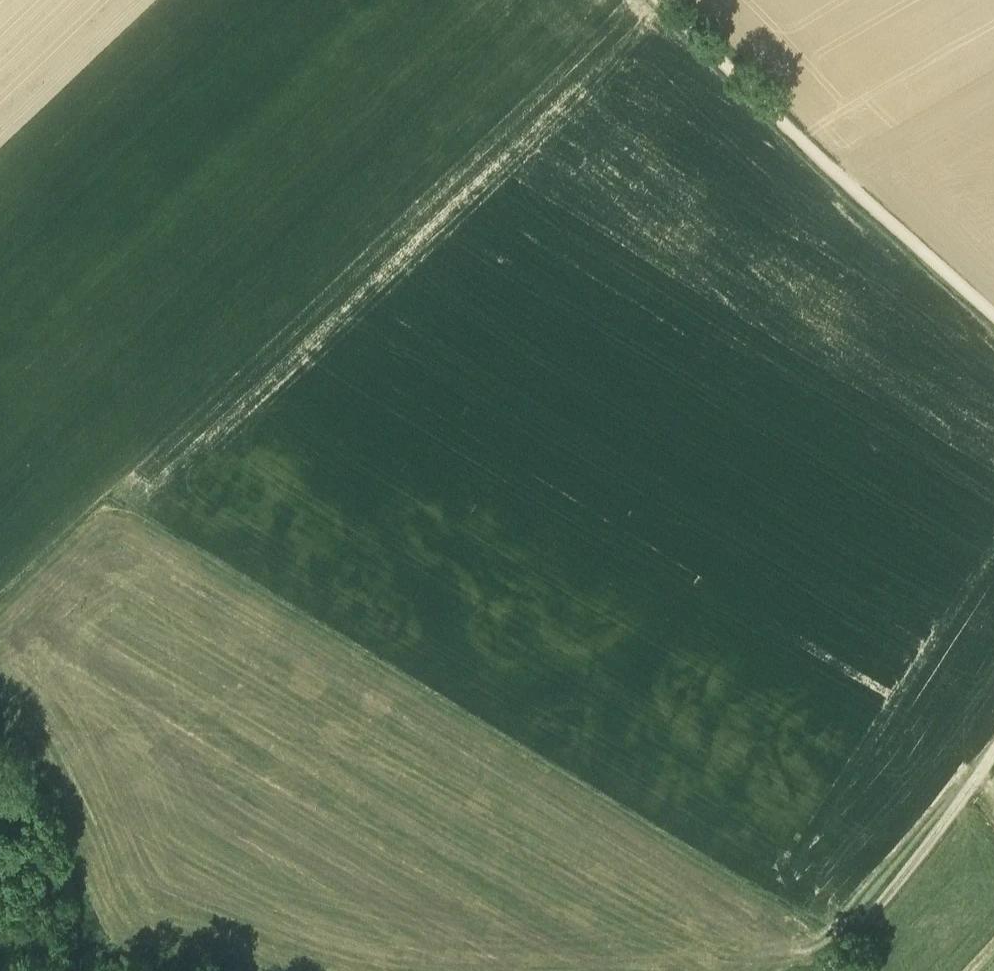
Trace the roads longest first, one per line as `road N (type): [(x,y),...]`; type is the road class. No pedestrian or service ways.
road 1 (unclassified): [(993,314),(661,0)]
road 2 (track): [(993,750),(829,970)]

